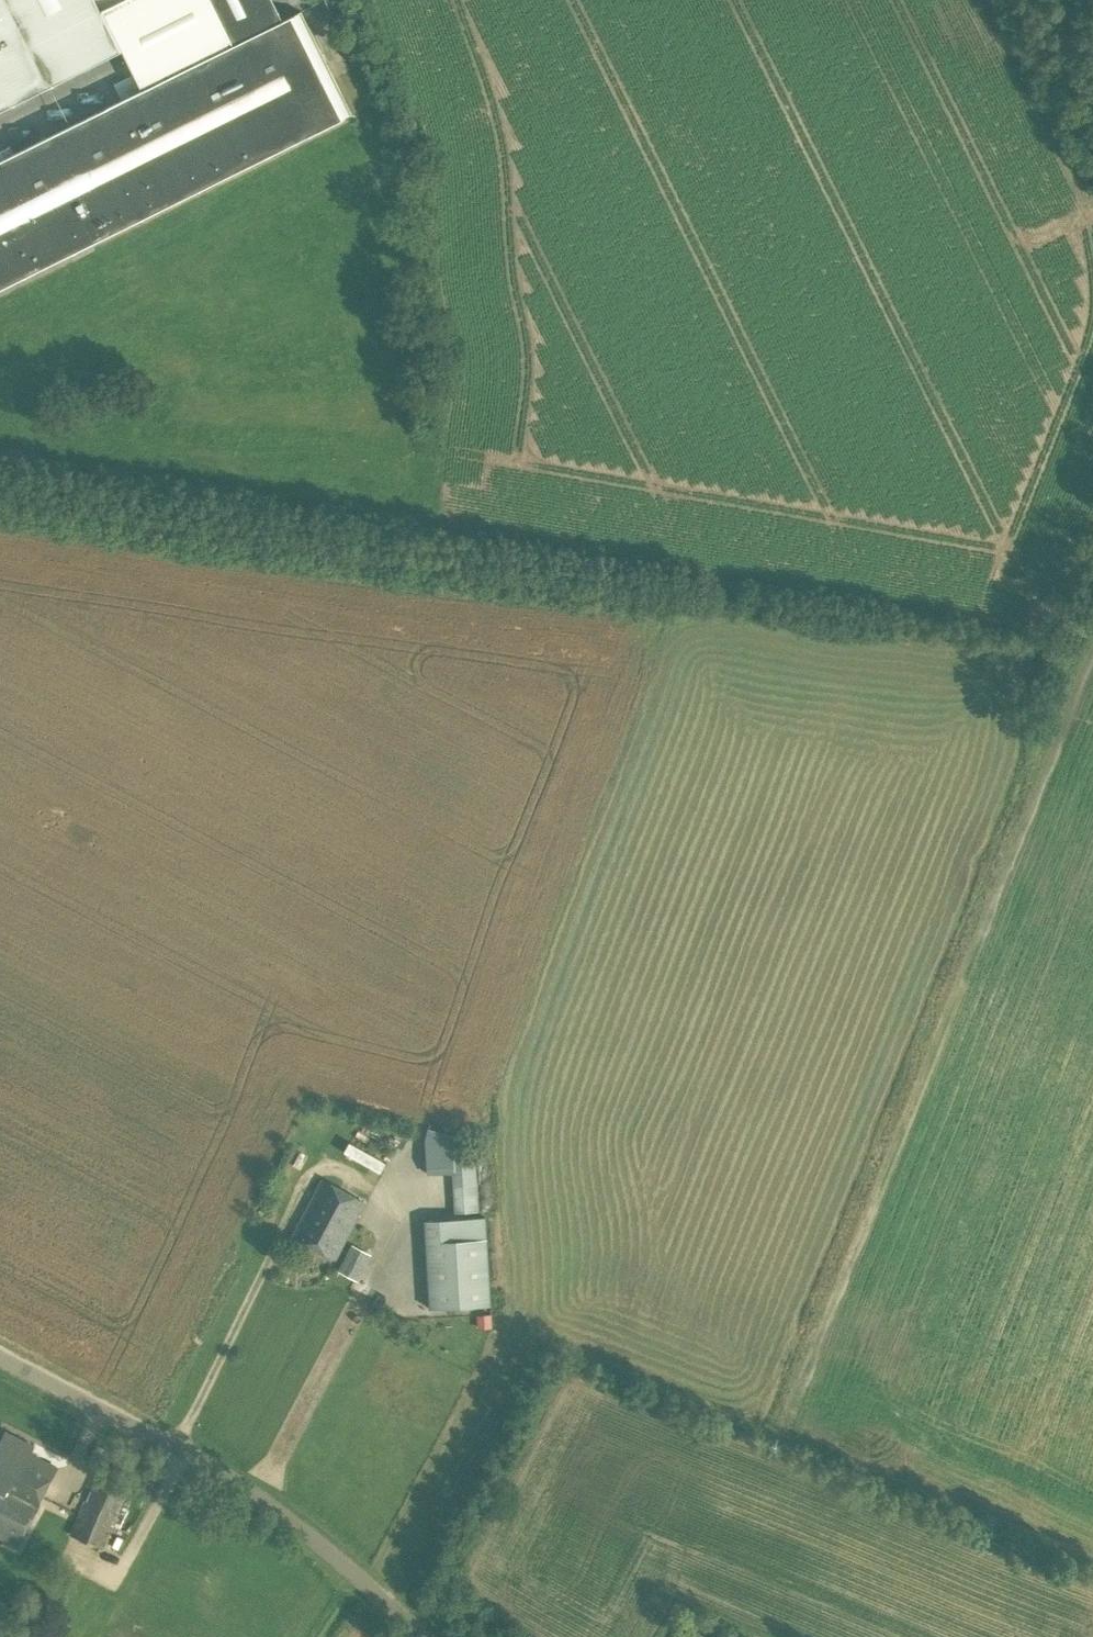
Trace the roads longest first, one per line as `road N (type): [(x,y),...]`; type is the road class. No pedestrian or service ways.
road 1 (unclassified): [(427,1636),(231,1479),(0,1353)]

